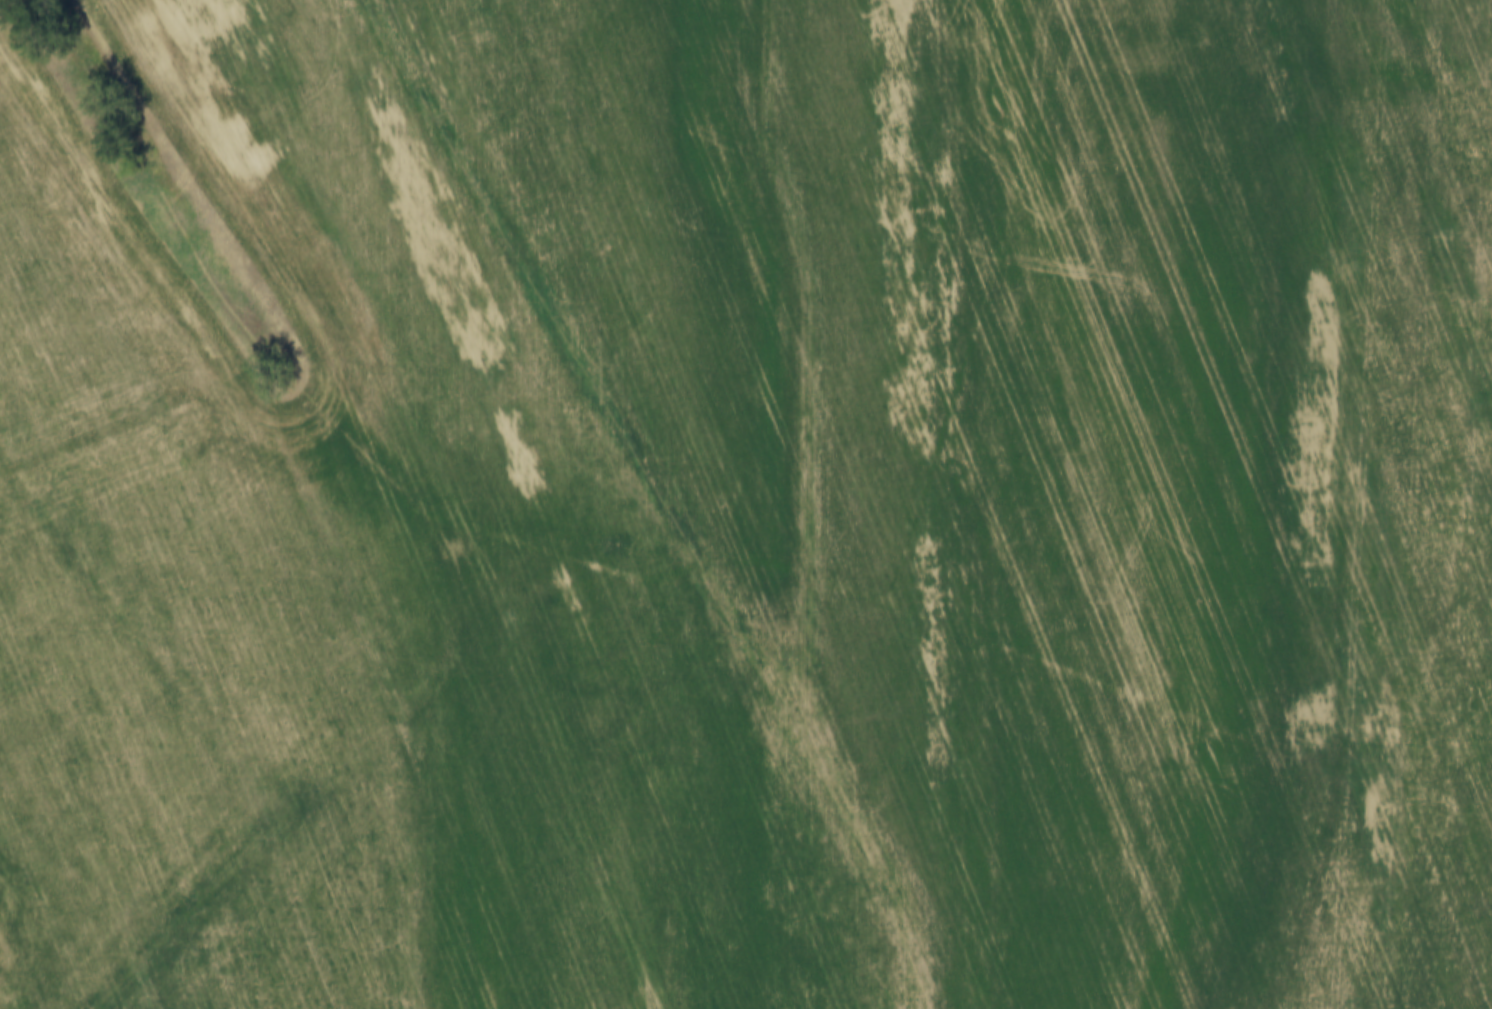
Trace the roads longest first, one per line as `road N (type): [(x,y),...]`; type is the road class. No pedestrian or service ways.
road 1 (track): [(113,0),(196,149),(357,379),(719,746),(745,760),(779,756),(858,718)]

